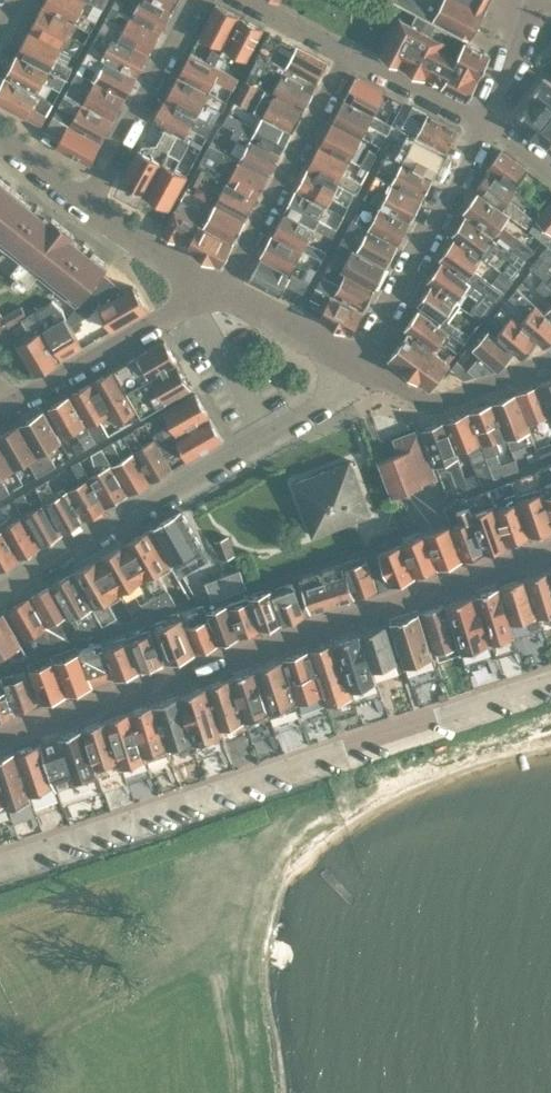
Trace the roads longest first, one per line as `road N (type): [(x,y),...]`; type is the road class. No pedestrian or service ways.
road 1 (residential): [(0,584),(264,430),(355,364)]
road 2 (residential): [(355,364),(479,116)]
road 3 (residential): [(221,287),(349,49)]
road 4 (residential): [(196,0),(84,203)]
road 5 (residential): [(0,403),(189,302)]
road 6 (residential): [(355,364),(433,397),(550,353)]
road 7 (residential): [(221,287),(84,203)]
road 8 (residential): [(355,364),(221,287)]
road 9 (residential): [(479,116),(349,49)]
road 10 (residential): [(528,0),(479,116)]

